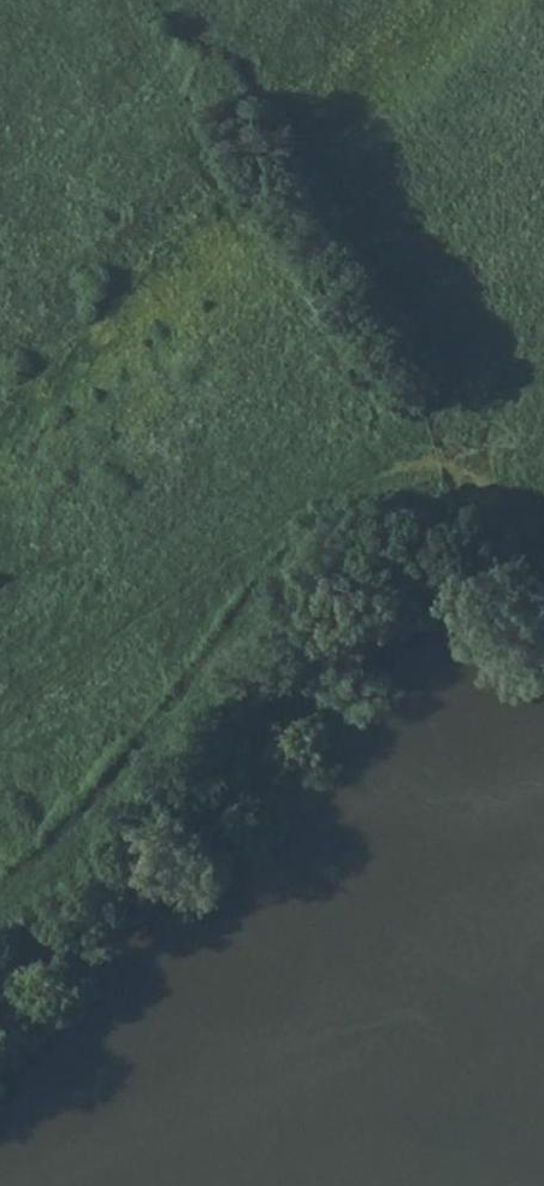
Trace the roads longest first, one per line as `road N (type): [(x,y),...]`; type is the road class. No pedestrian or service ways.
road 1 (track): [(111,0),(308,299),(543,616)]
road 2 (track): [(443,486),(340,450),(266,498),(0,740)]

